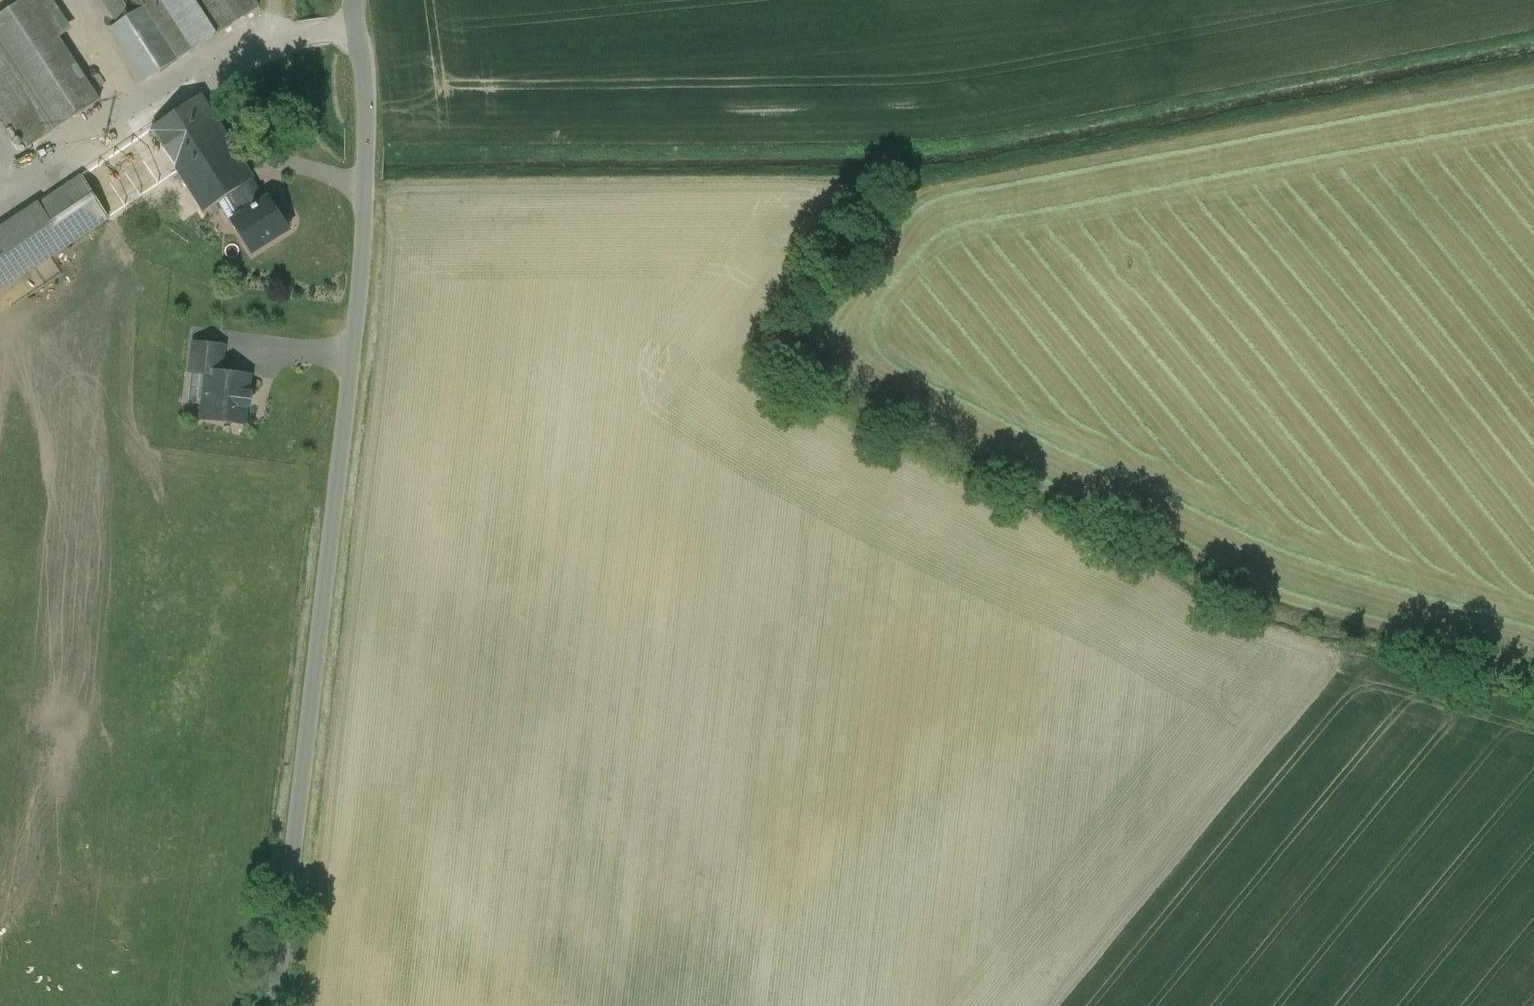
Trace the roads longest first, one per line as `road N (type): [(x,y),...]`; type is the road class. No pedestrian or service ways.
road 1 (unclassified): [(287,1005),(317,824),(363,188),(353,0)]

